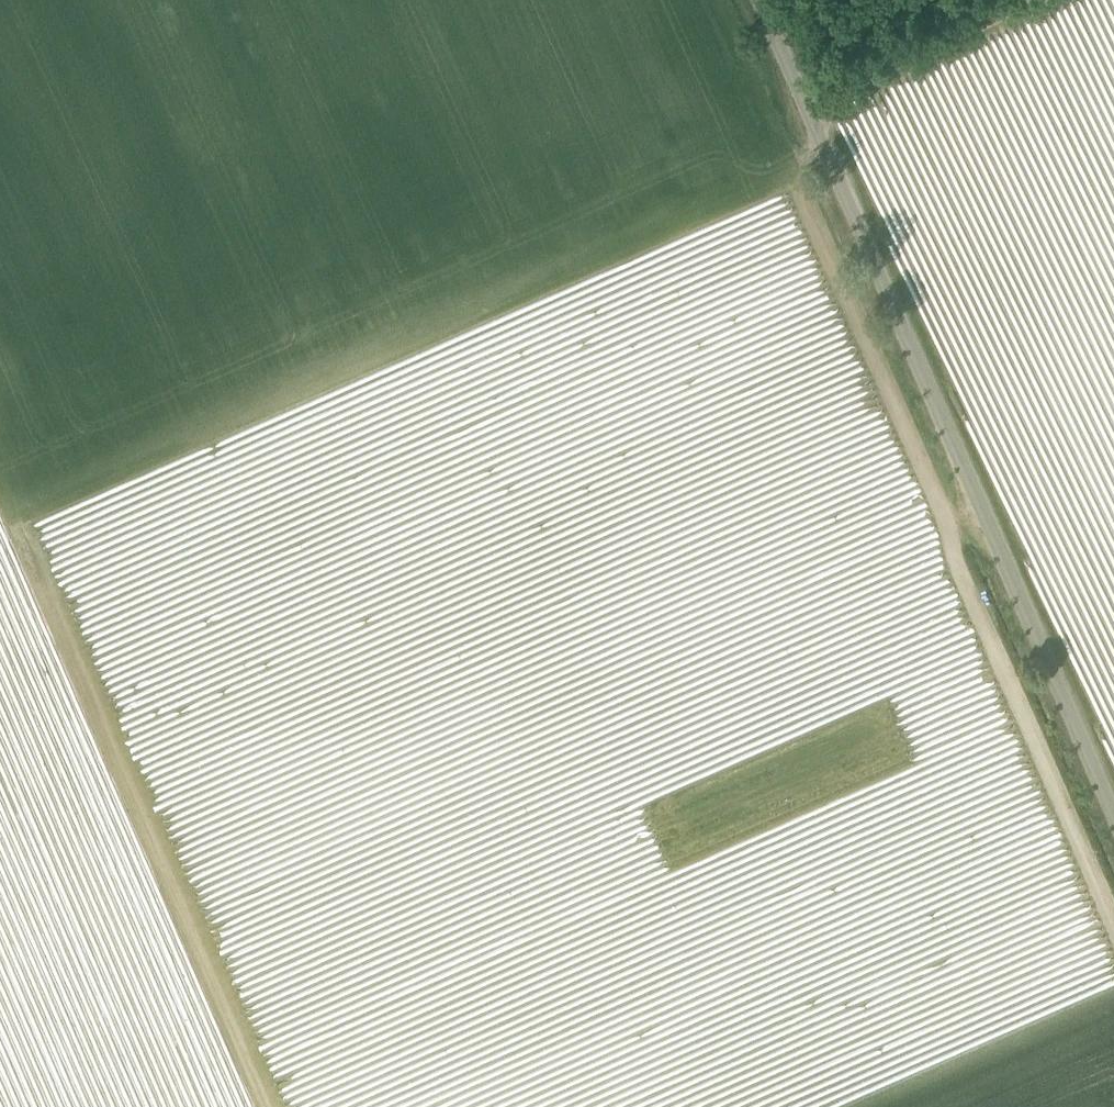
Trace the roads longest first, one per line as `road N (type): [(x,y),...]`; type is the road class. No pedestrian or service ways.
road 1 (unclassified): [(1113,799),(764,0)]

